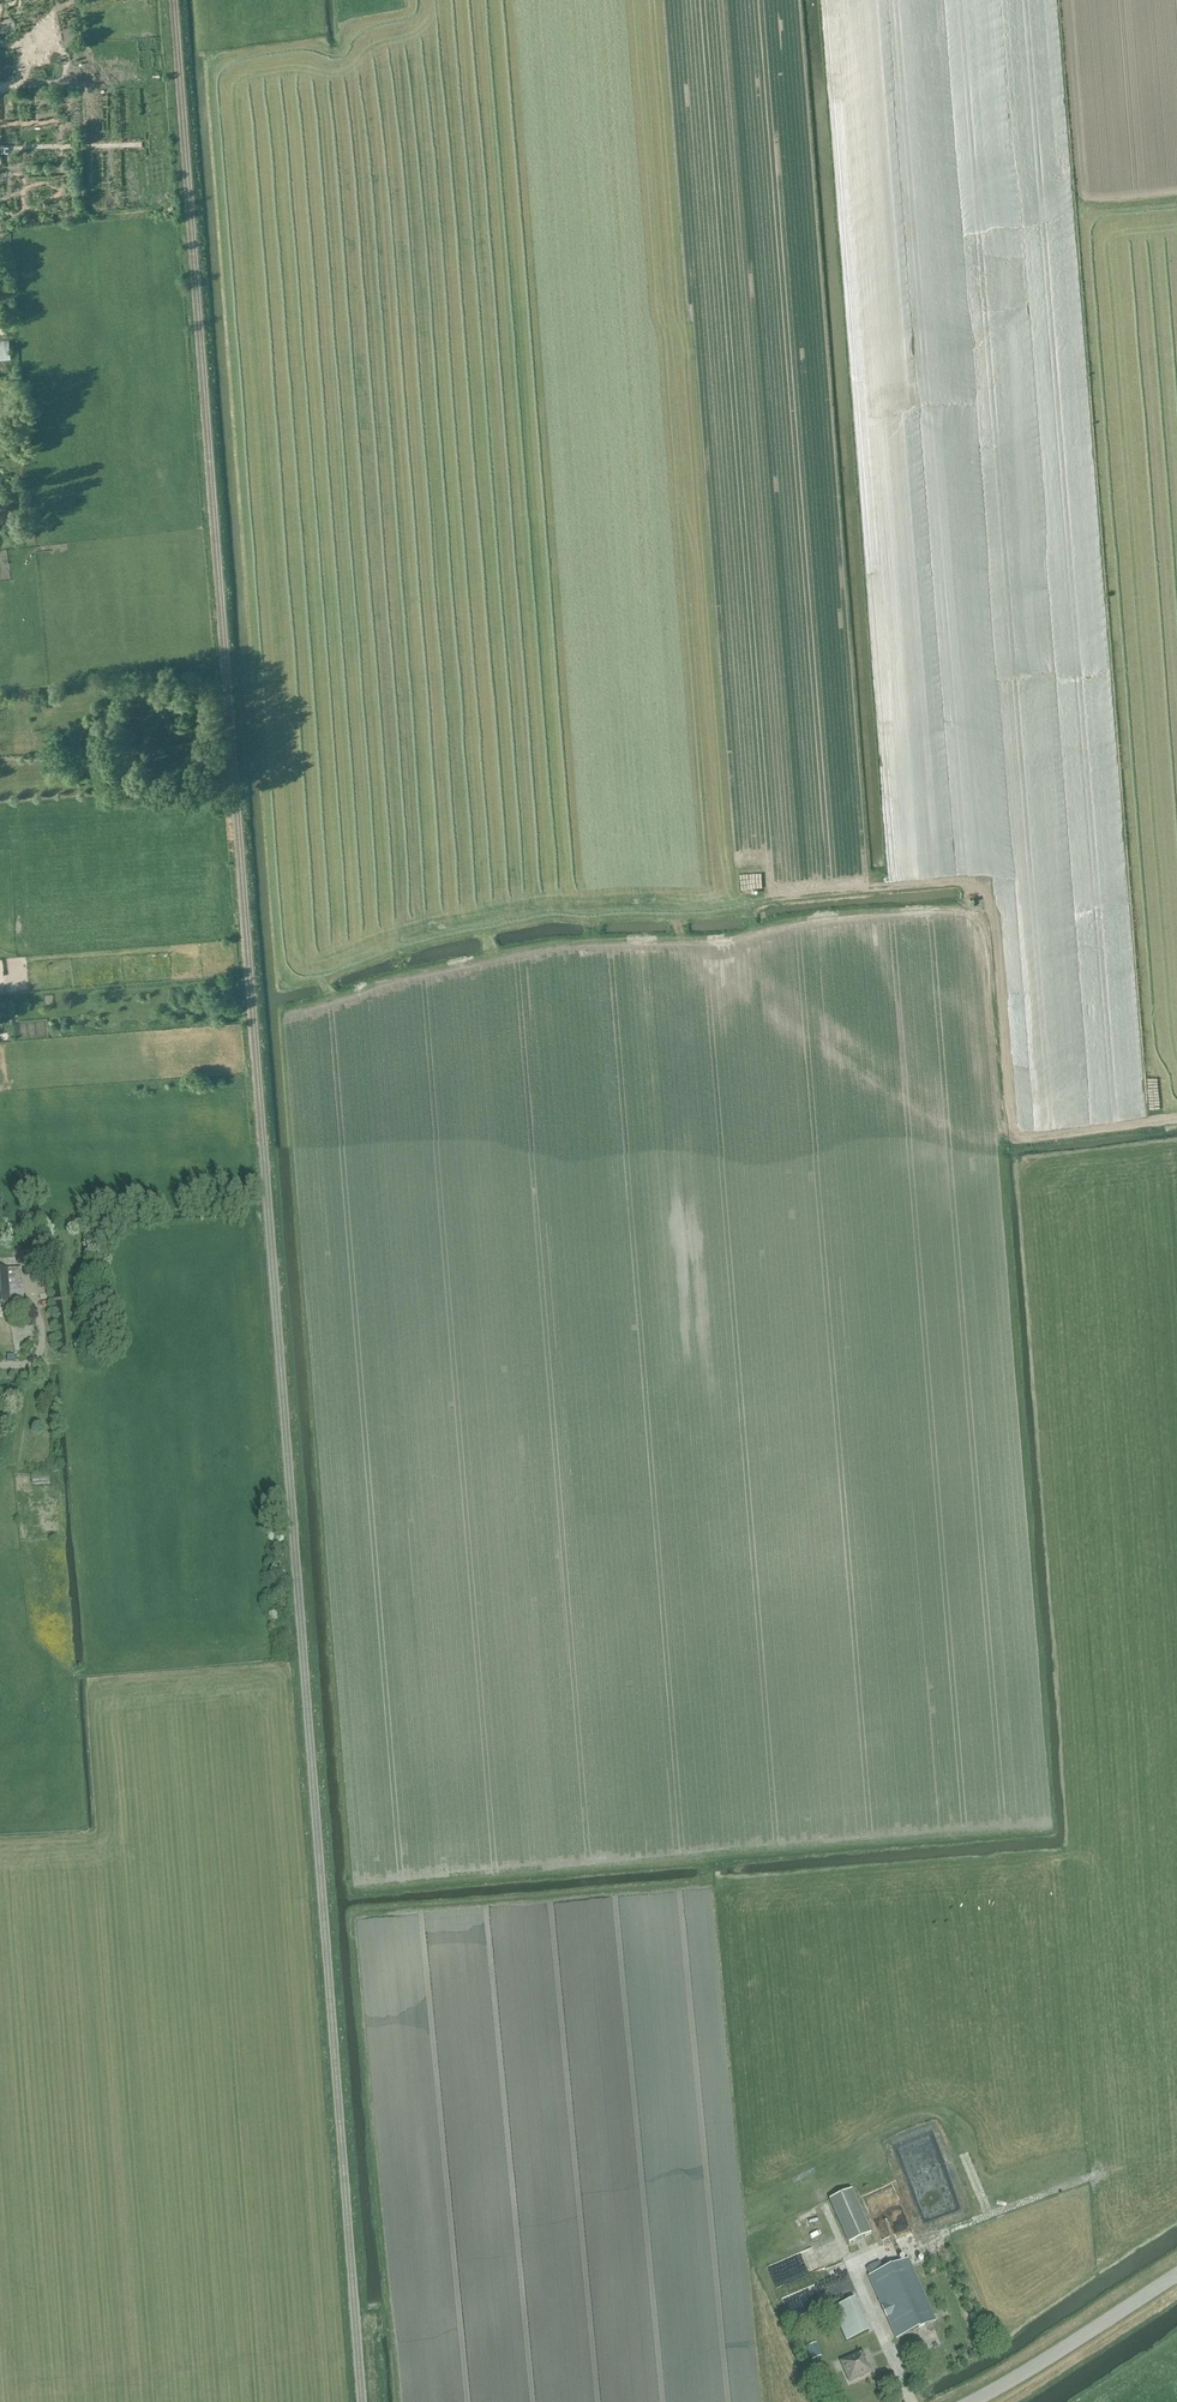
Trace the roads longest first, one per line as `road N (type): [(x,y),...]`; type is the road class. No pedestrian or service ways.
road 1 (unclassified): [(972,2401),(1176,2273)]

